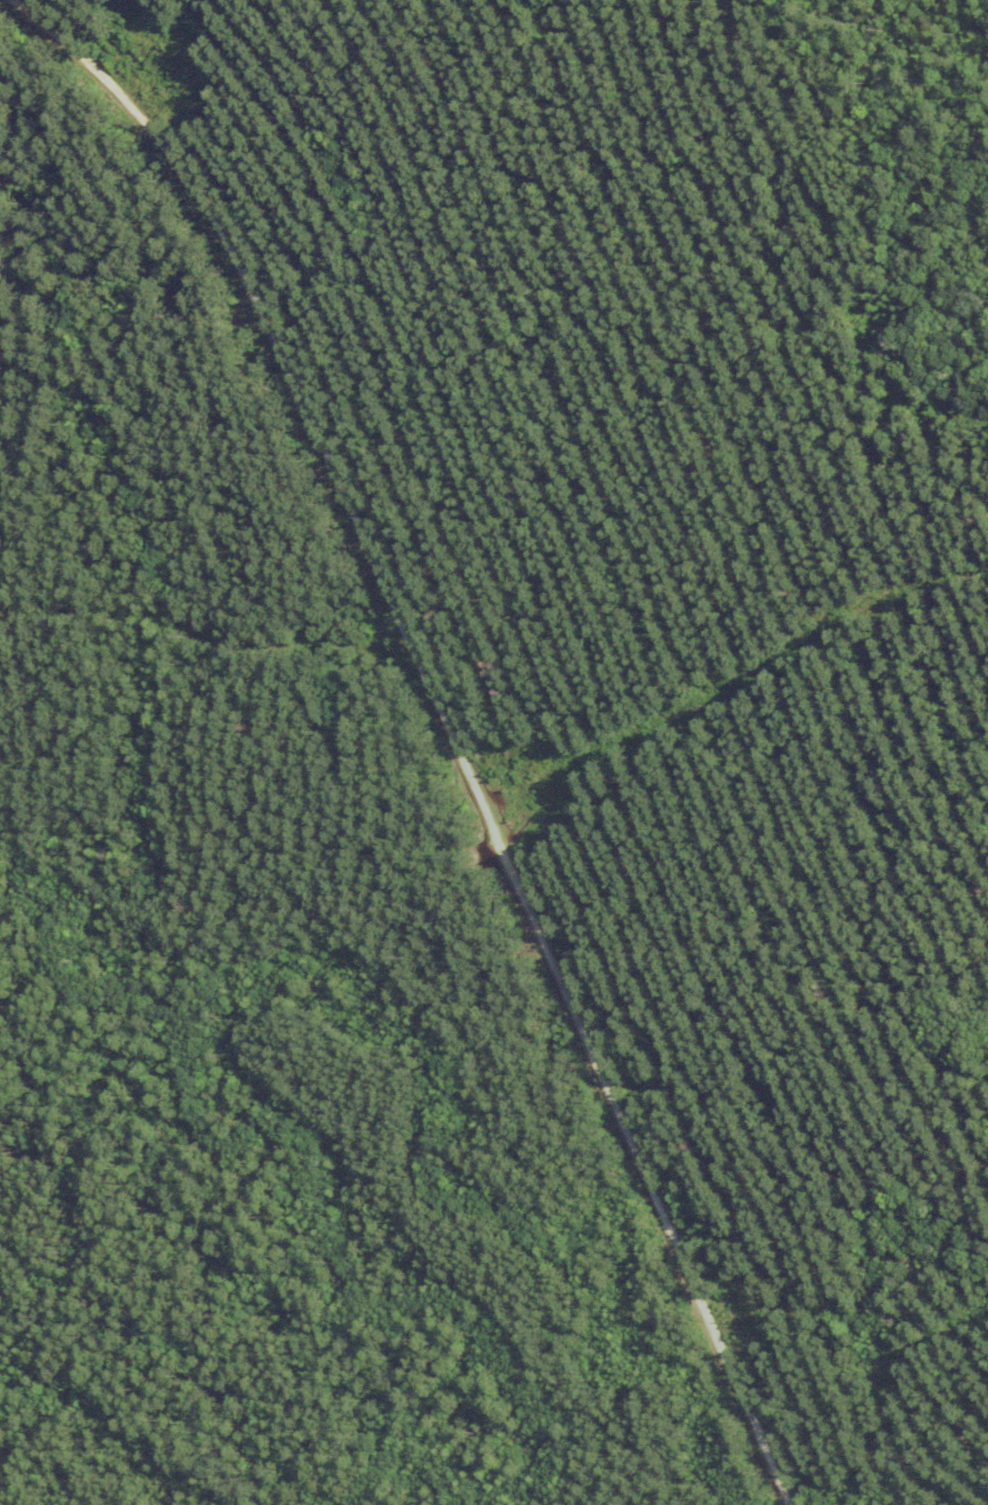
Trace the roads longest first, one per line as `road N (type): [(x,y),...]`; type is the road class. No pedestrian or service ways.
road 1 (track): [(790,1504),(227,248),(149,130),(14,0)]

